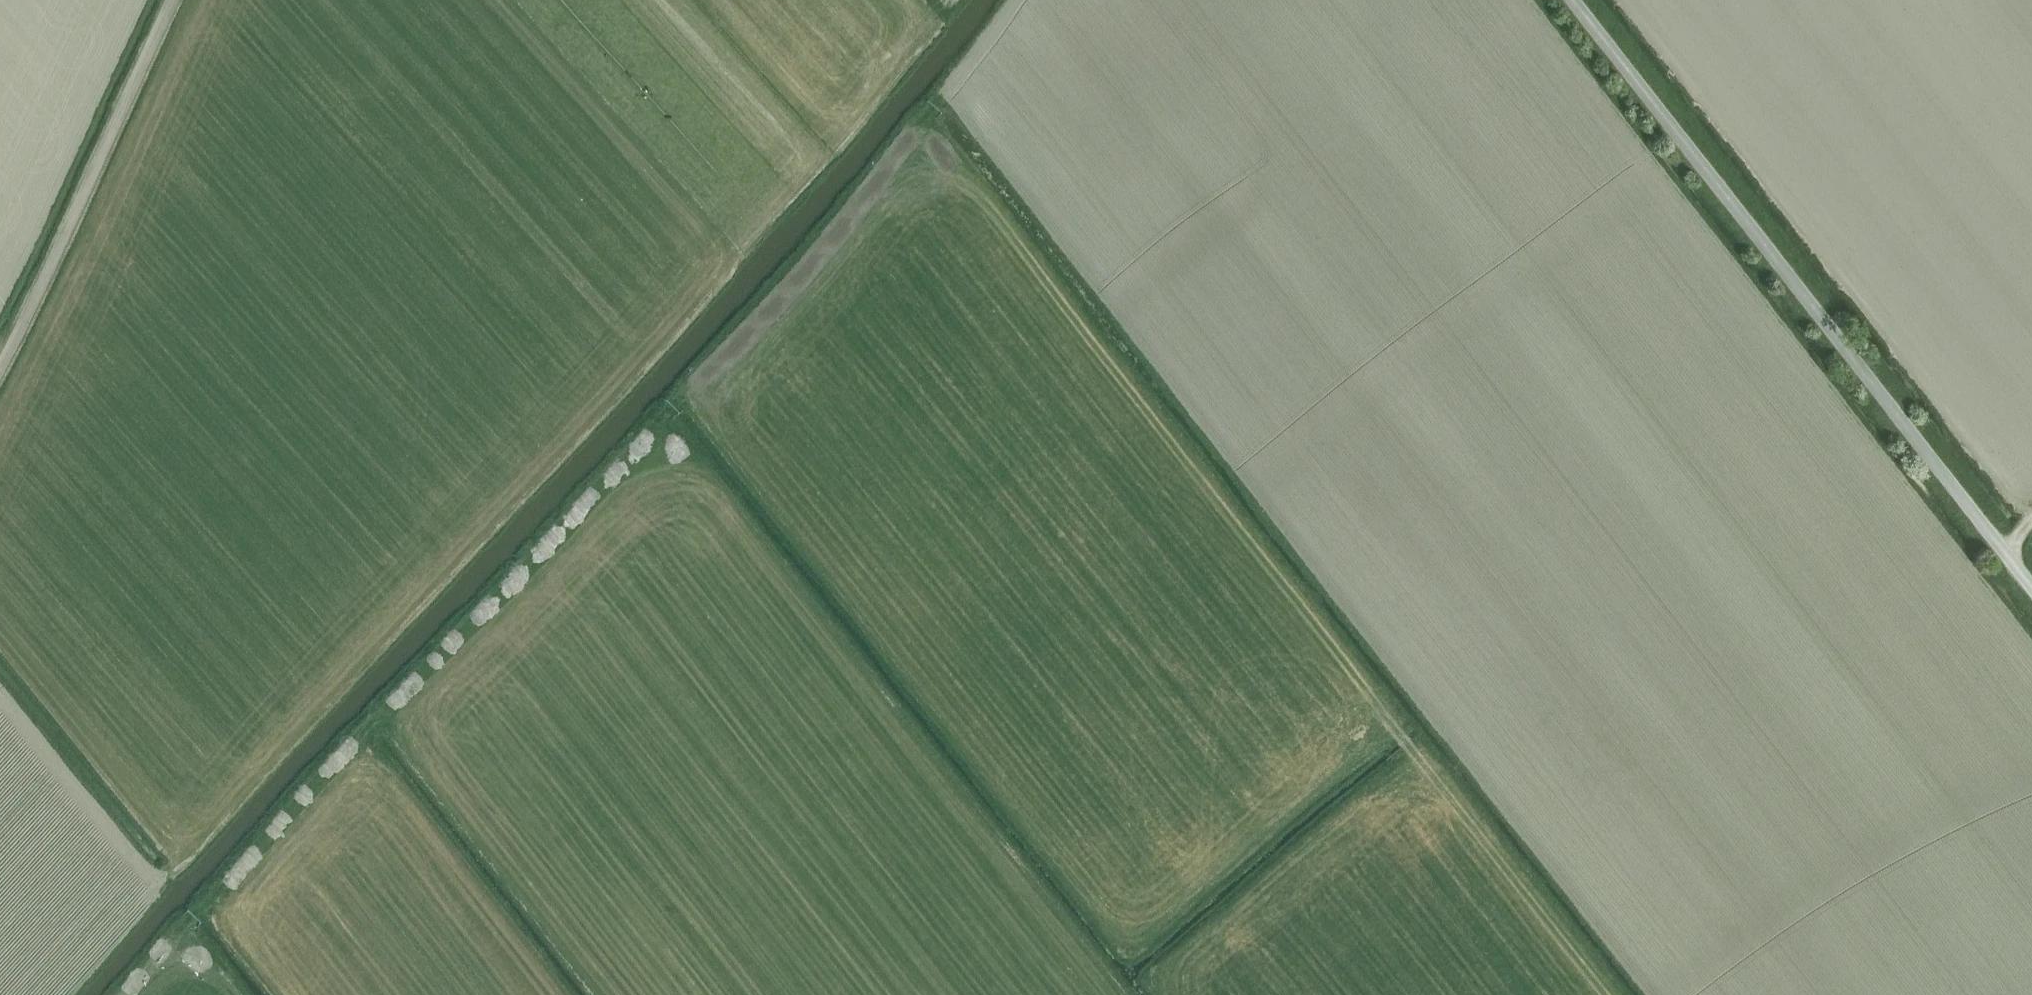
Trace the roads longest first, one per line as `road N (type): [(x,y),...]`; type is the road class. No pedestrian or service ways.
road 1 (unclassified): [(2031,587),(1575,0)]
road 2 (track): [(177,0),(0,368)]

